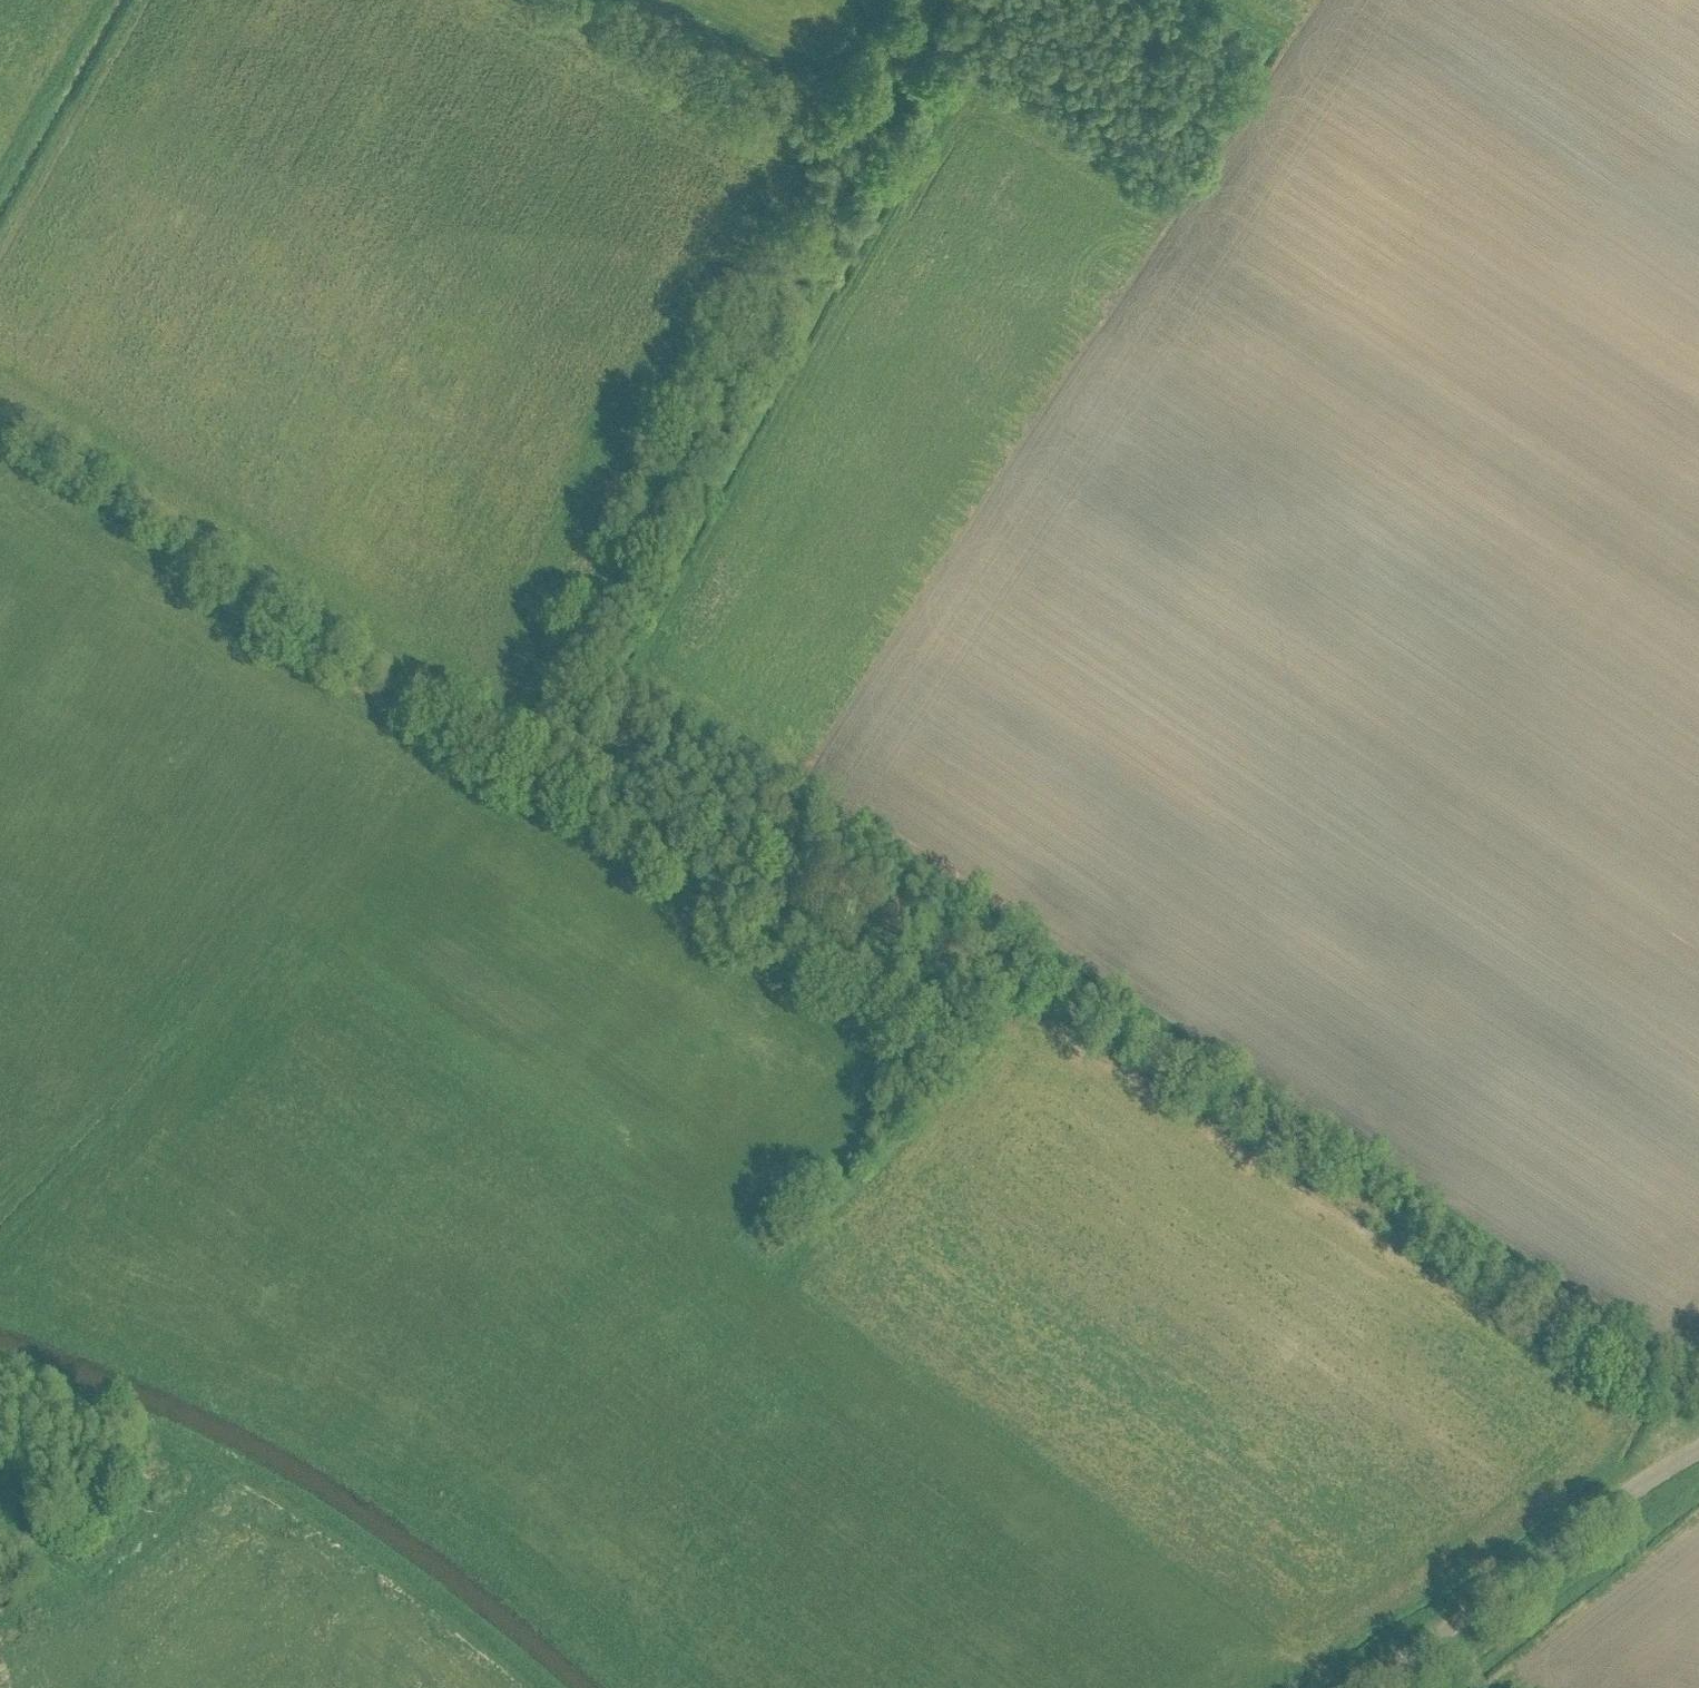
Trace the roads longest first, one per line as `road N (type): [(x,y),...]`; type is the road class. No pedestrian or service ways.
road 1 (track): [(0,1324),(156,1380),(314,1460),(404,1518),(618,1687)]
road 2 (track): [(532,1687),(318,1531),(81,1409),(0,1381)]
road 3 (unclassified): [(1372,1687),(1698,1449)]

